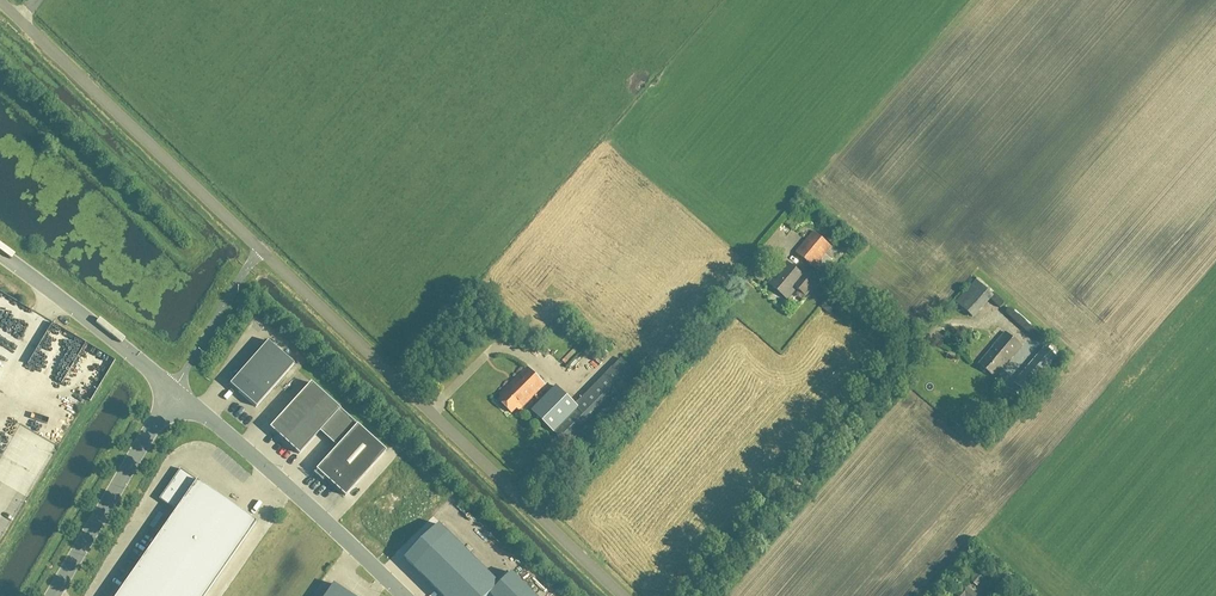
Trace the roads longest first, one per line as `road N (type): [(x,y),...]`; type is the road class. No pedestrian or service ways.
road 1 (unclassified): [(622,595),(0,2)]
road 2 (unclassified): [(174,391),(402,595)]
road 3 (unclassified): [(54,595),(174,391)]
road 4 (unclassified): [(0,254),(174,391)]

